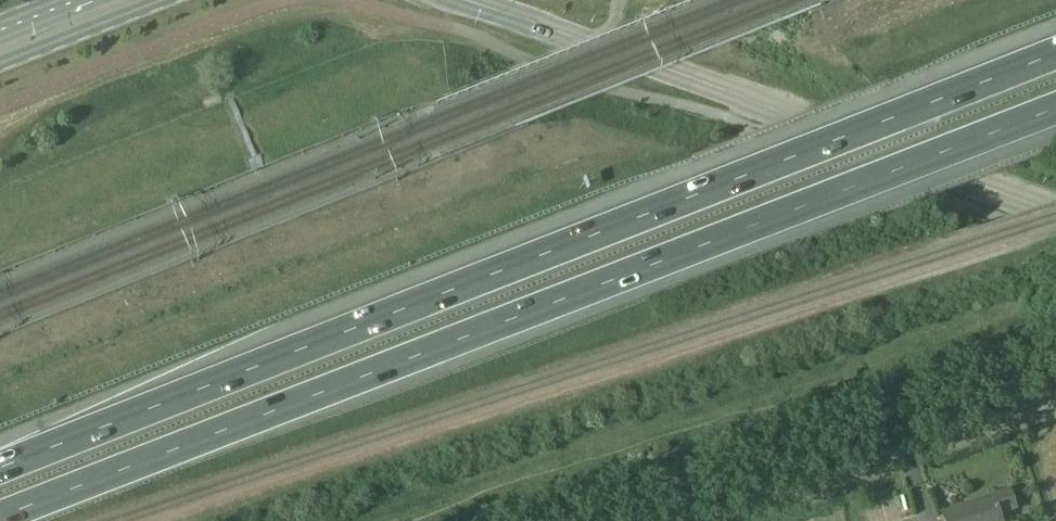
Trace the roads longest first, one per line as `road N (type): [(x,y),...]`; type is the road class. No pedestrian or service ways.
road 1 (motorway): [(1055,54),(0,470)]
road 2 (motorway): [(0,516),(1055,108)]
road 3 (secondary): [(460,0),(1055,217)]
road 4 (unclassified): [(1055,397),(699,520)]
road 5 (secondary): [(0,62),(163,0)]

